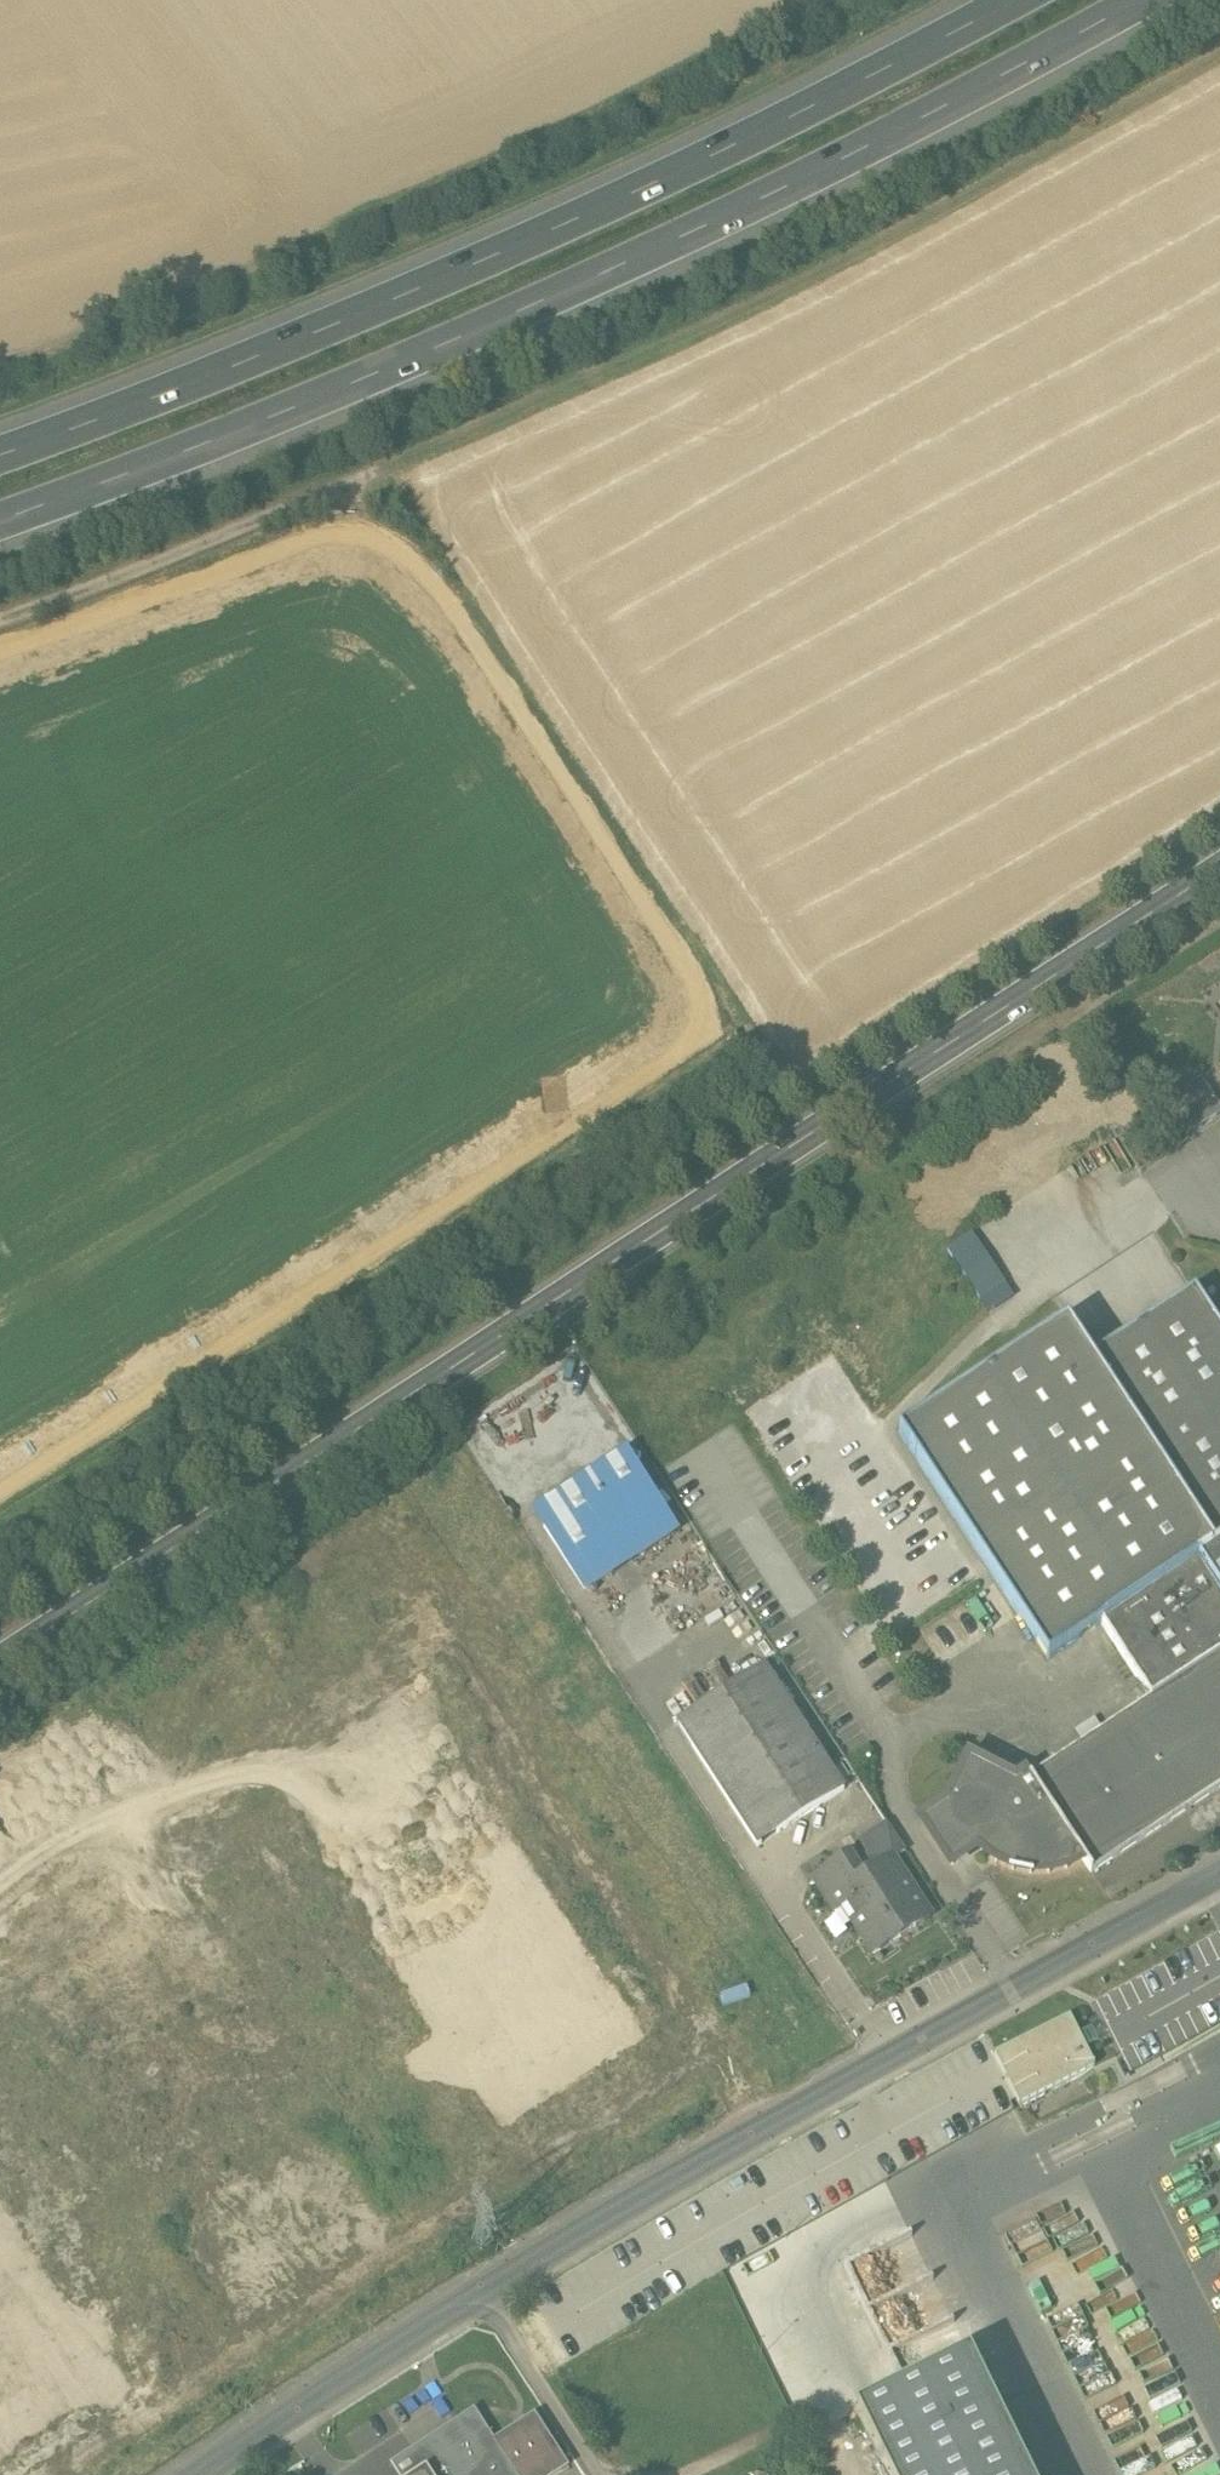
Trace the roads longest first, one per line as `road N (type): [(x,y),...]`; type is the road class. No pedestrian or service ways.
road 1 (track): [(0,646),(272,548),(326,535),(383,539),(416,563),(460,617),(681,954),(704,1008),(697,1035),(666,1063),(0,1498)]
road 2 (secondary): [(1219,873),(0,1662)]
road 3 (motorway): [(0,511),(256,421),(706,224),(1013,71),(1135,0)]
road 4 (unclassified): [(203,2474),(480,2289),(1219,1875)]
road 5 (motorway): [(1007,0),(678,171),(238,362),(0,448)]
road 6 (track): [(1219,57),(688,338),(376,471)]
road 7 (track): [(0,360),(445,181),(811,0)]
road 8 (track): [(0,615),(376,471)]
road 9 (track): [(0,1889),(101,1822),(237,1777),(304,1791),(328,1814)]
road 10 (track): [(480,2289),(599,2474)]

